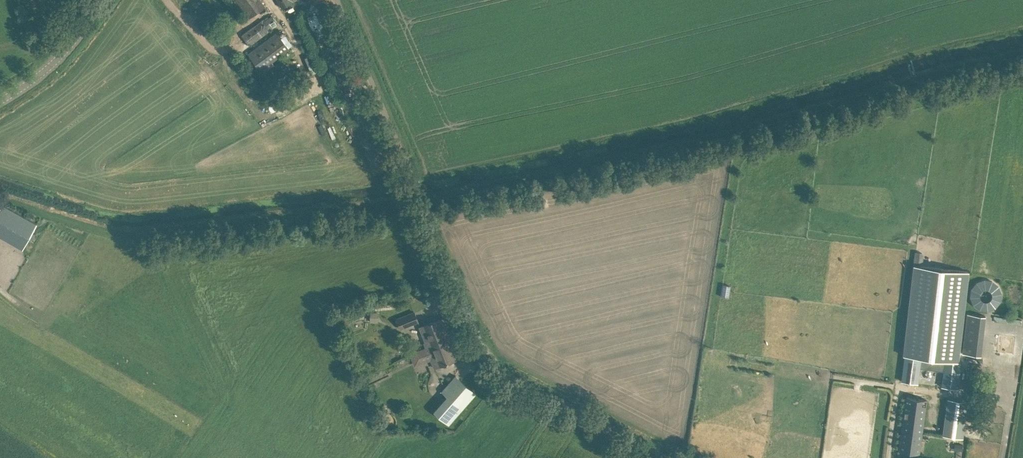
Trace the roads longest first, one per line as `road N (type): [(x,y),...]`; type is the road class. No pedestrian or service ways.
road 1 (unclassified): [(681,457),(503,367),(485,347),(331,0)]
road 2 (tertiary): [(0,94),(69,42),(102,0)]

